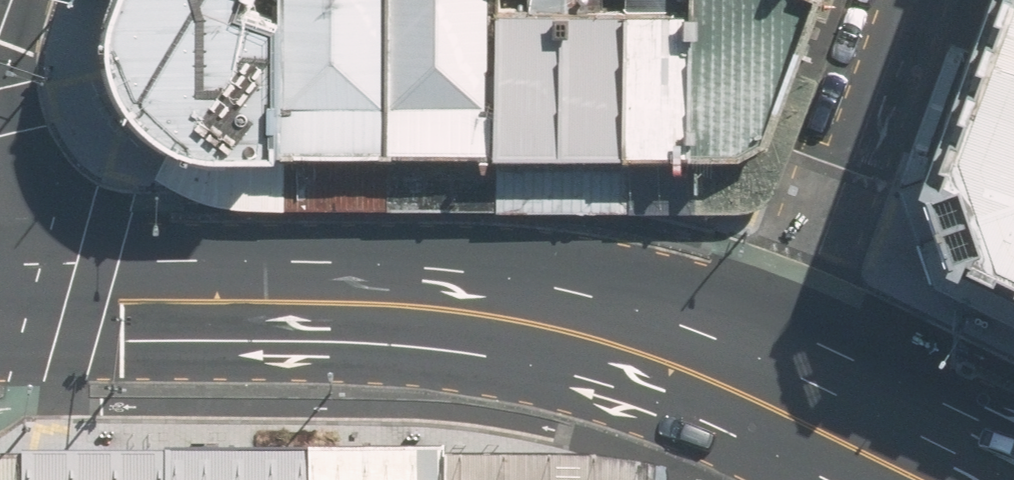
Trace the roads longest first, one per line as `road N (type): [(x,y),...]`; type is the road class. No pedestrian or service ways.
road 1 (secondary): [(0,298),(299,291),(454,299),(644,340),(769,390)]
road 2 (residential): [(769,390),(913,0)]
road 3 (secondary): [(769,390),(954,479)]

